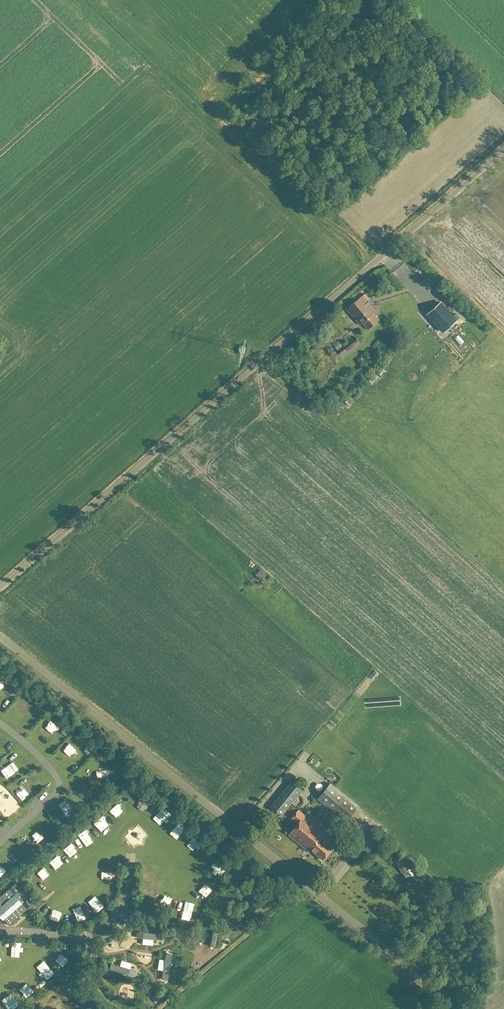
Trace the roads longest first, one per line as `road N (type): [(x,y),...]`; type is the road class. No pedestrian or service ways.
road 1 (unclassified): [(0,588),(503,150)]
road 2 (unclassified): [(459,1008),(0,637)]

